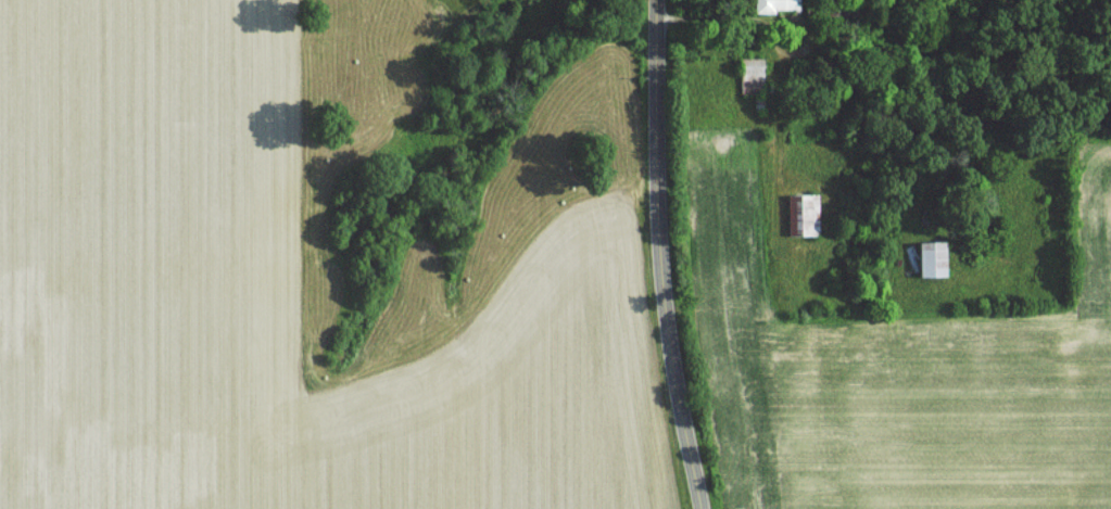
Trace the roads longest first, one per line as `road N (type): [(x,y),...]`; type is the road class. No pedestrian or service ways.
road 1 (residential): [(702,508),(666,307),(659,0)]

